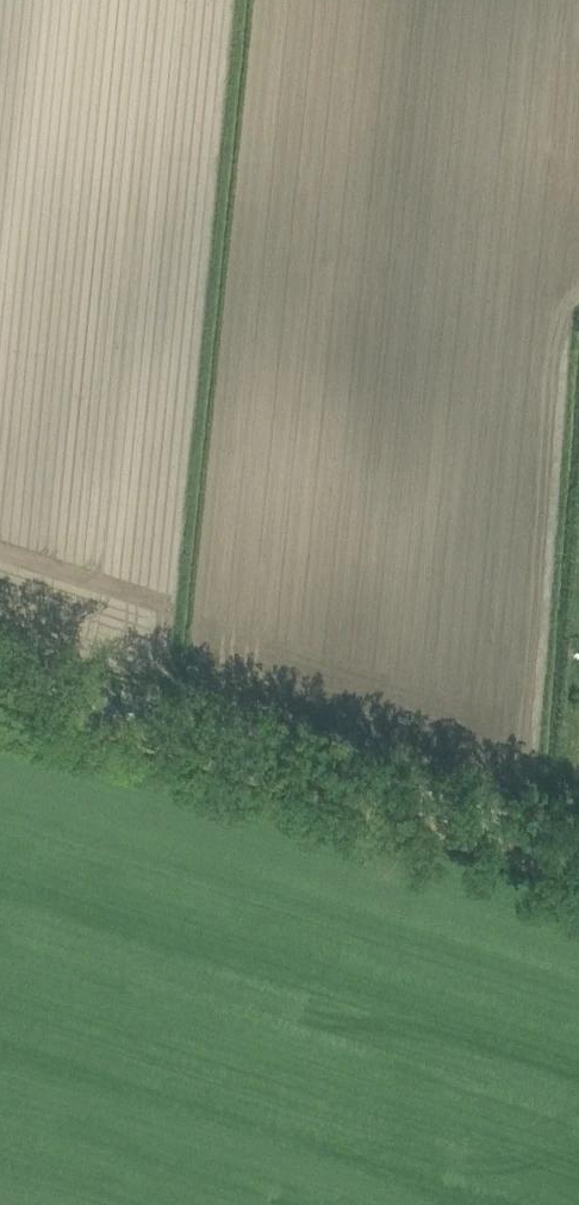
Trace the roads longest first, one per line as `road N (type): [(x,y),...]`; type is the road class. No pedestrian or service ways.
road 1 (unclassified): [(578,856),(0,671)]

